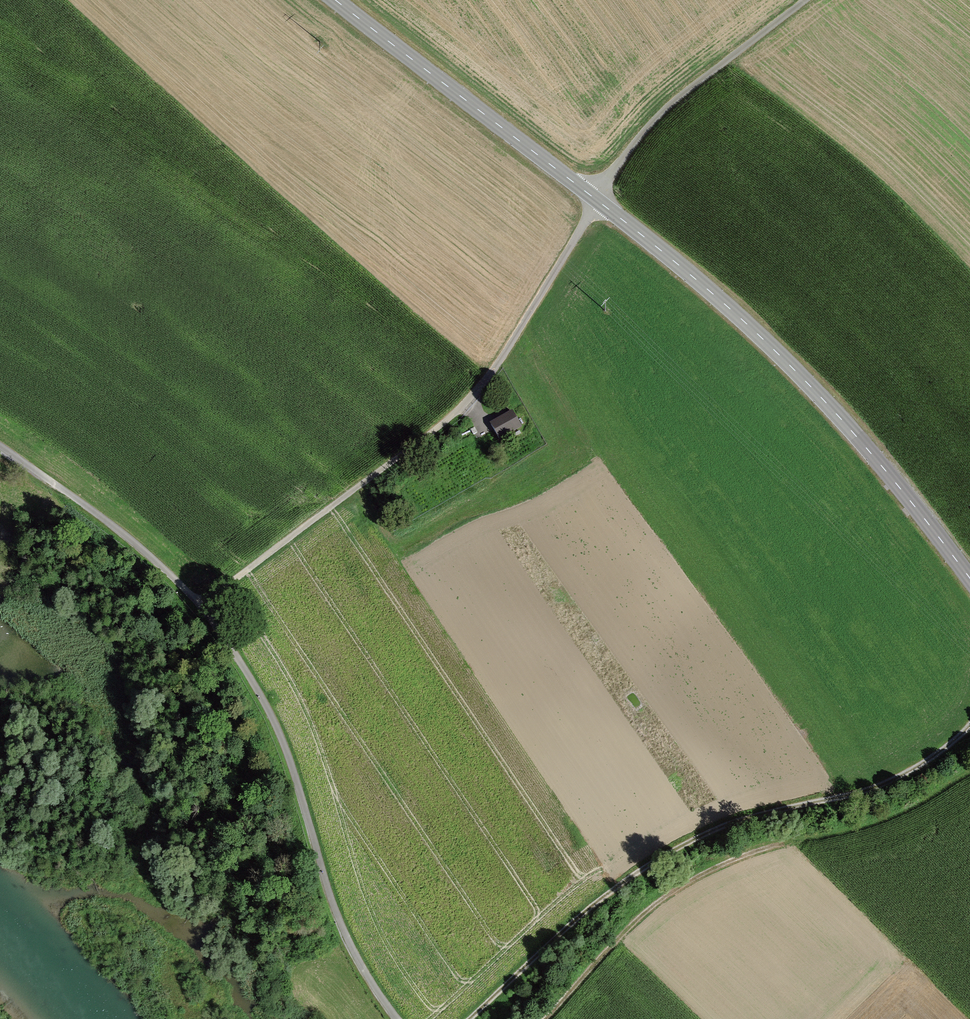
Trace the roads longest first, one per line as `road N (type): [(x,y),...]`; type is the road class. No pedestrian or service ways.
road 1 (track): [(198,605),(451,421),(505,353),(601,185),(636,141),(685,92),(805,0)]
road 2 (tertiary): [(969,579),(854,434),(766,342),(336,0)]
road 3 (track): [(395,1018),(336,918),(273,720),(214,622),(138,544),(0,450)]
road 4 (track): [(470,1018),(571,922),(697,837),(893,779),(969,725)]
road 5 (track): [(542,1018),(669,893),(720,864),(803,839)]

